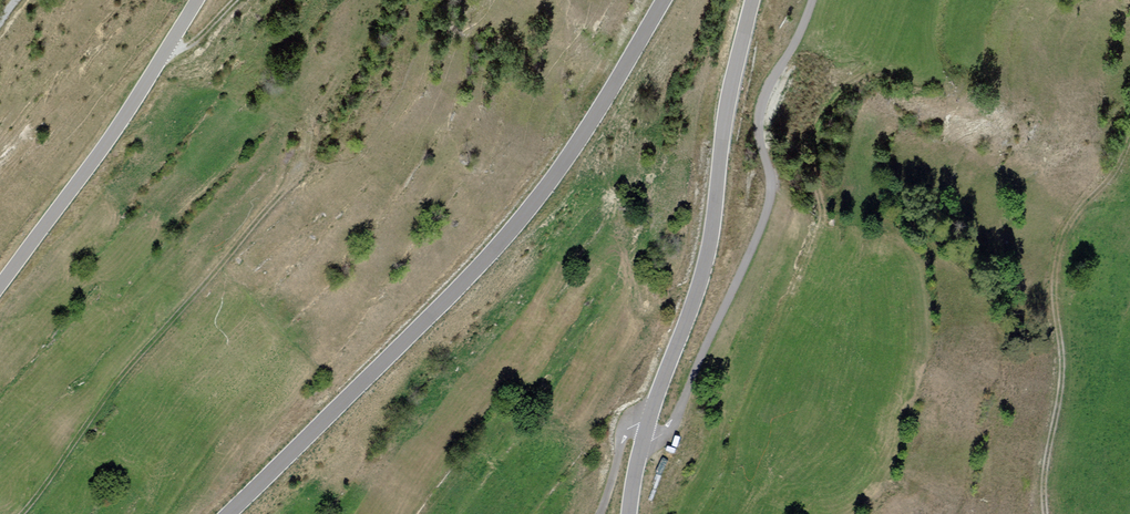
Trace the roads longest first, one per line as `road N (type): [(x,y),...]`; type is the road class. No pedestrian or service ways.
road 1 (secondary): [(663,0),(582,137),(515,226),(227,513)]
road 2 (unclassified): [(812,0),(761,104),(770,185),(761,227),(673,425),(643,436)]
road 3 (track): [(305,161),(119,380),(22,513)]
road 4 (secondary): [(647,422),(706,258),(727,102),(752,0)]
road 5 (track): [(1129,136),(1110,179),(1063,241),(1055,285),(1061,381),(1046,513)]
road 6 (secondary): [(0,286),(125,116),(196,0)]

